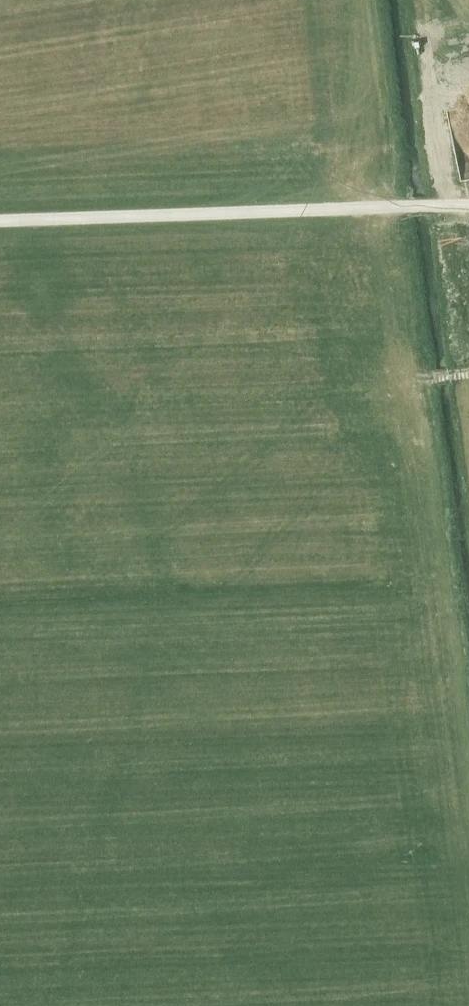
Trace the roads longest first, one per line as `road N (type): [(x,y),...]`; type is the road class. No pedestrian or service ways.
road 1 (track): [(0,220),(468,207)]

